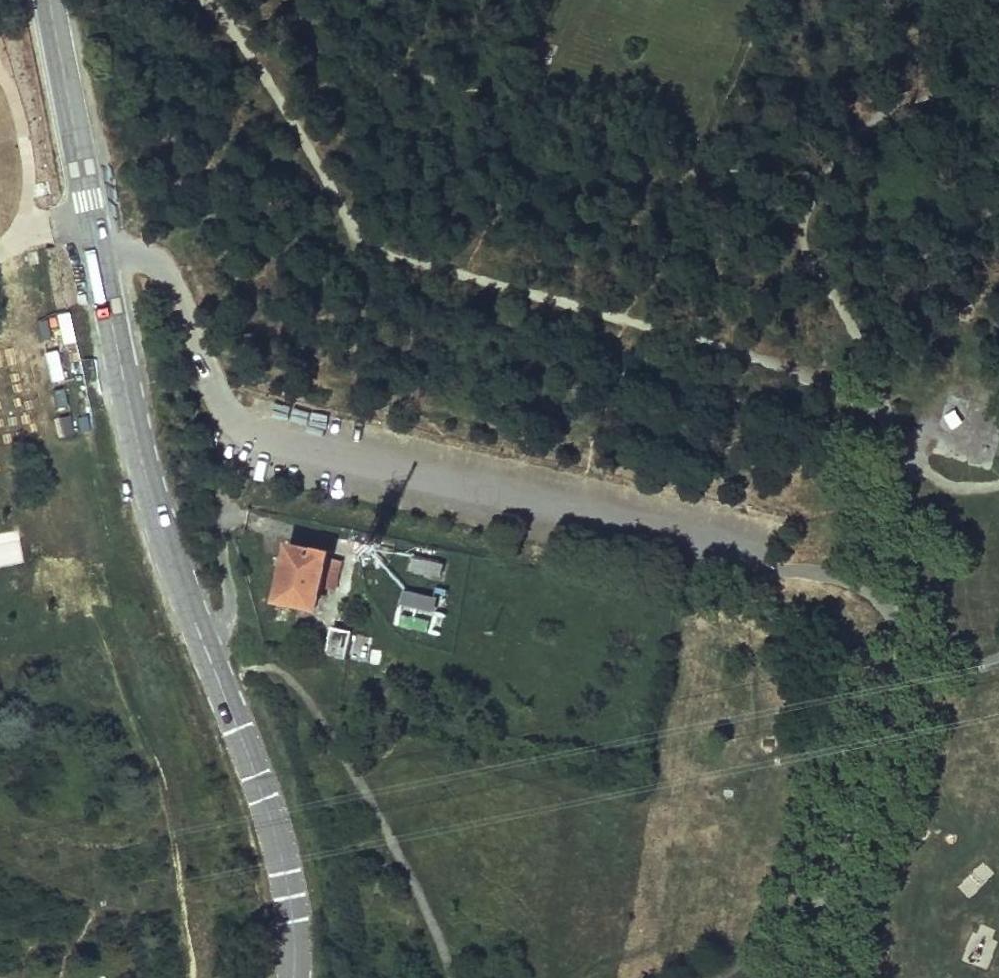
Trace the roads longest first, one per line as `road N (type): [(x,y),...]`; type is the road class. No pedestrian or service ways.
road 1 (unclassified): [(291,977),(280,861),(169,556),(129,413),(50,0)]

